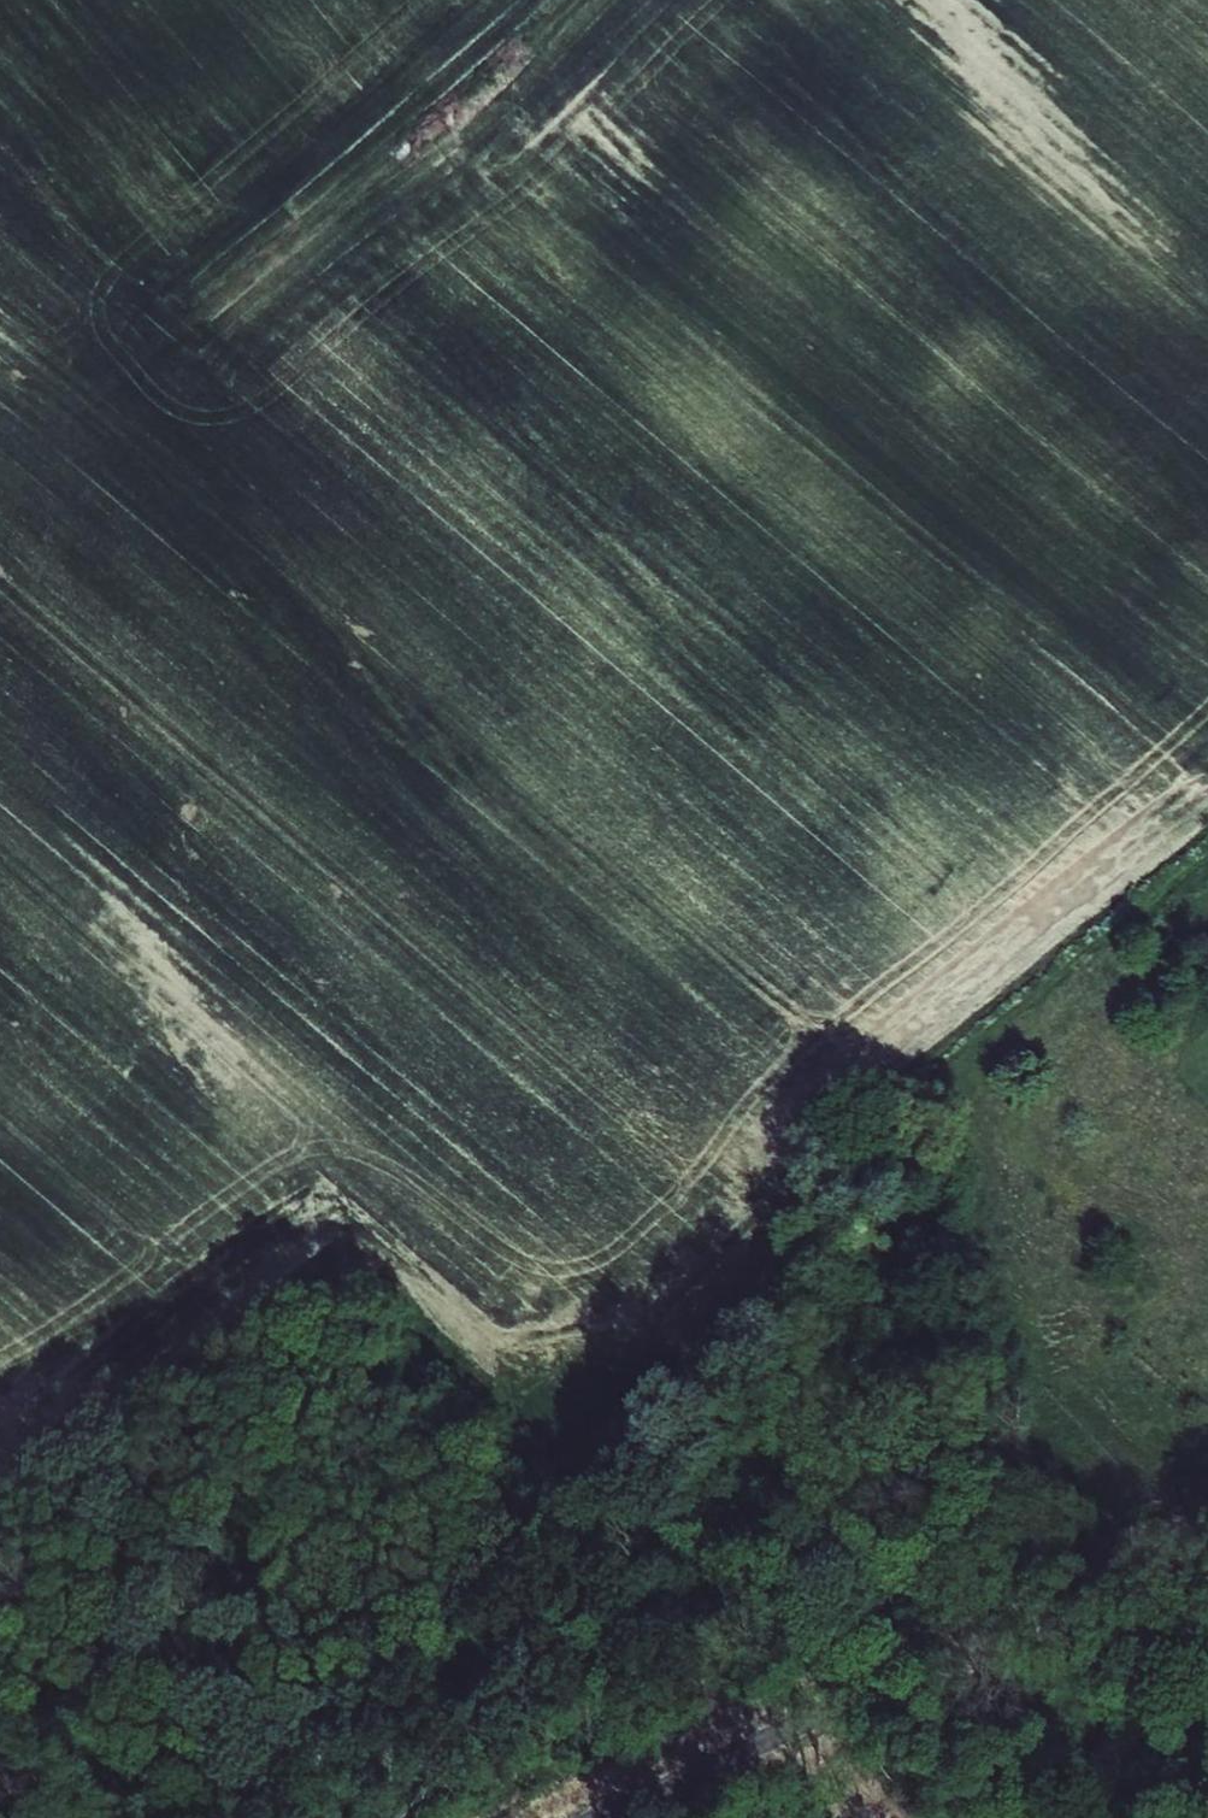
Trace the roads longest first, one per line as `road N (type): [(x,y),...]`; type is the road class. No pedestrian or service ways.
road 1 (track): [(1207,1507),(568,1817)]

